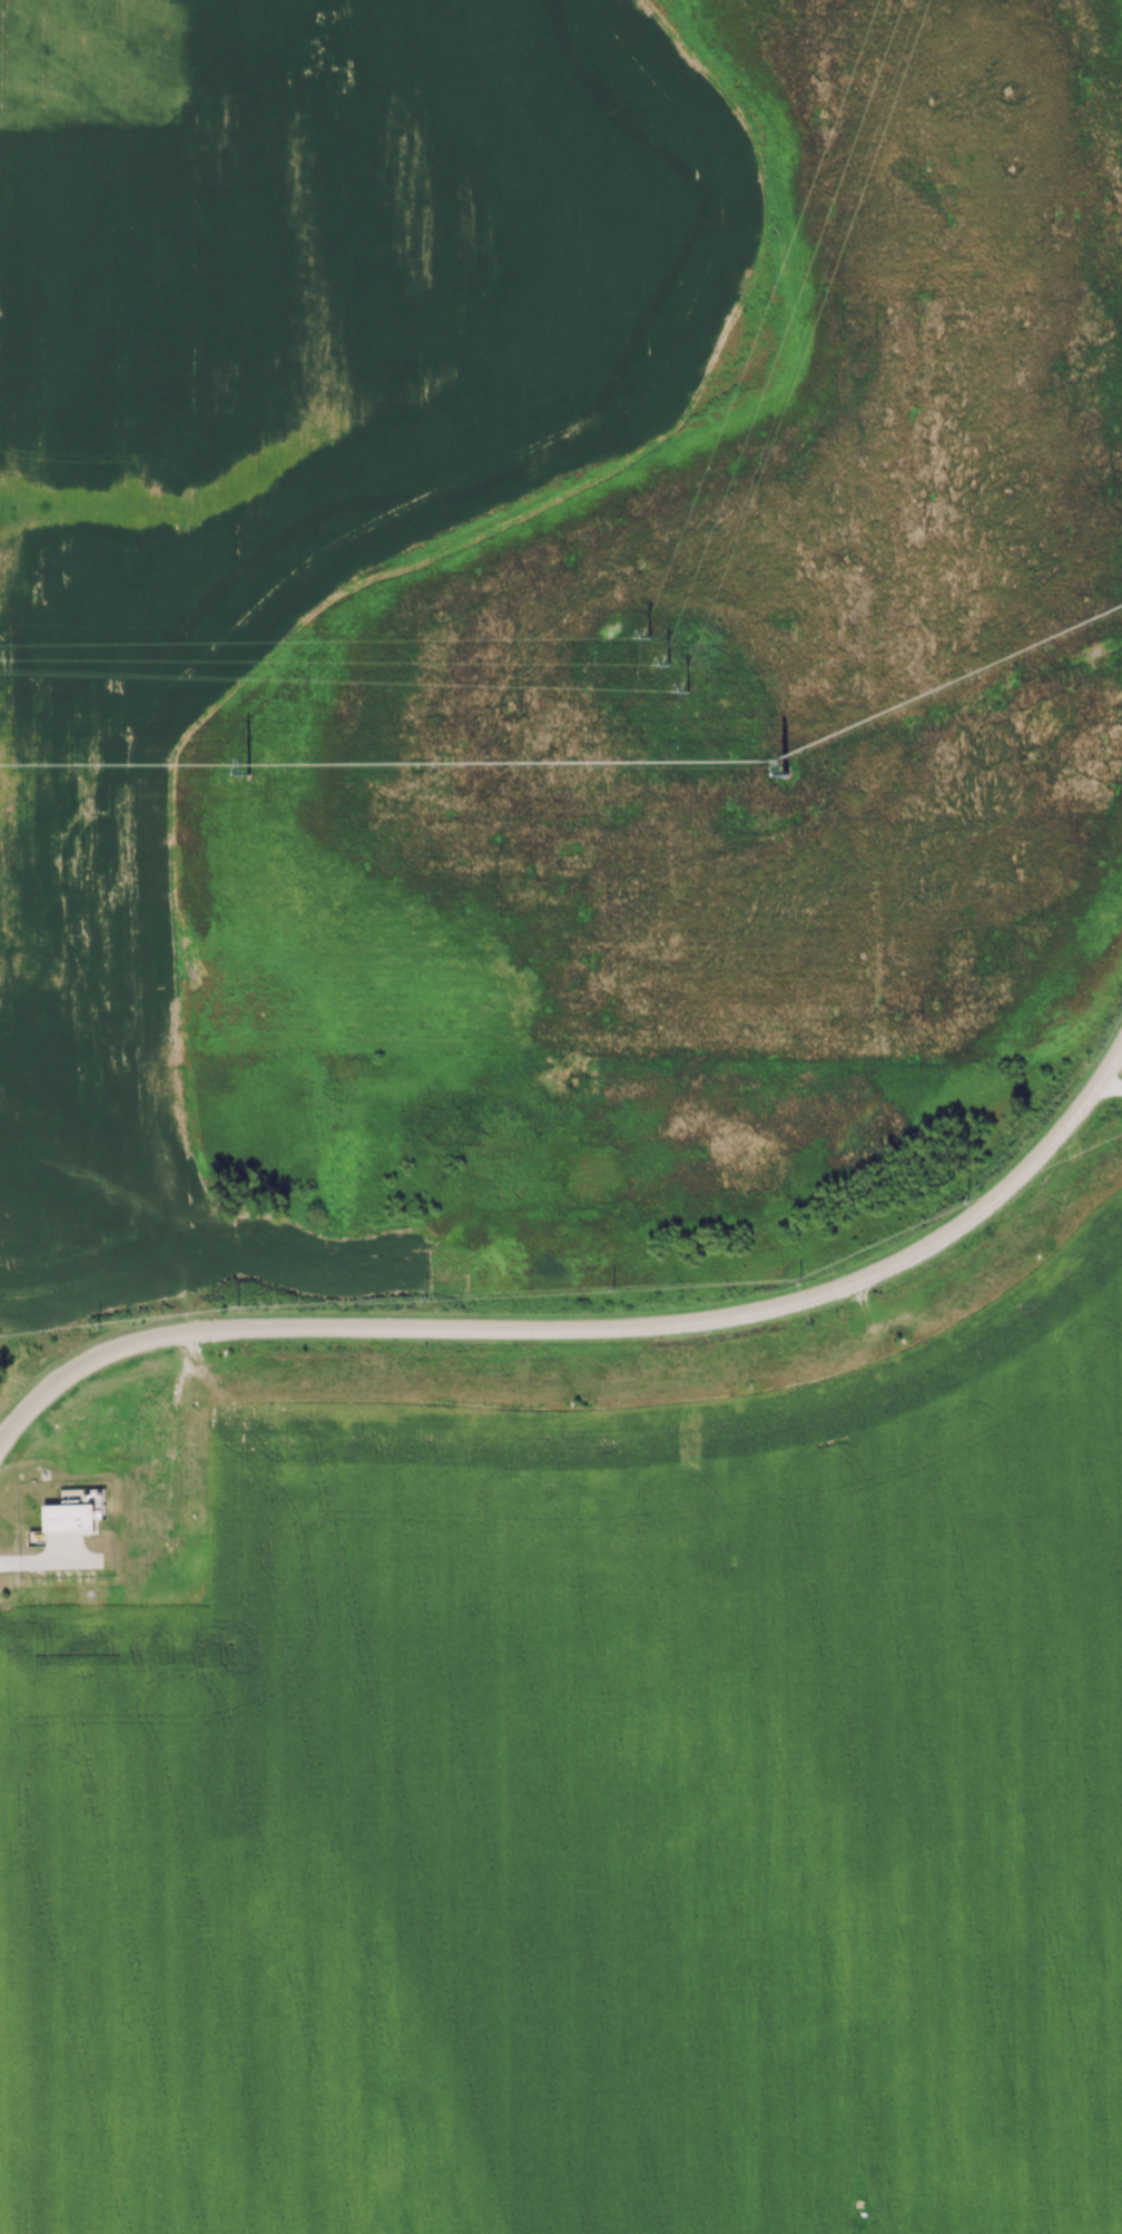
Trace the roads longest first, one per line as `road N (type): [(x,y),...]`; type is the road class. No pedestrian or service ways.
road 1 (tertiary): [(0,1438),(78,1365),(157,1335),(662,1326),(740,1316),(863,1282),(1007,1192),(1121,1052)]

